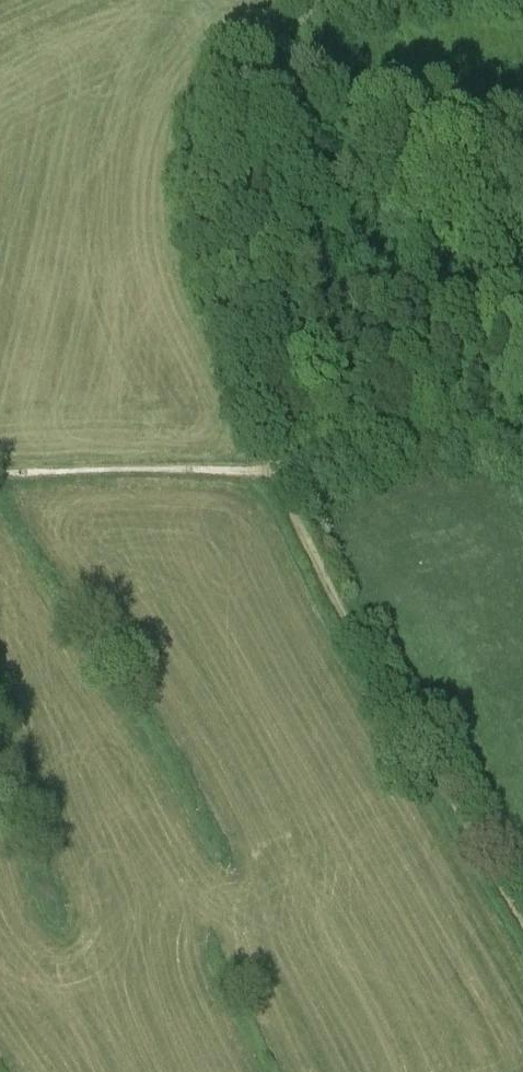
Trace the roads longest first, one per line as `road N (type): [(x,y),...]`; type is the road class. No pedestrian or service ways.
road 1 (track): [(522,922),(323,582),(277,472)]

